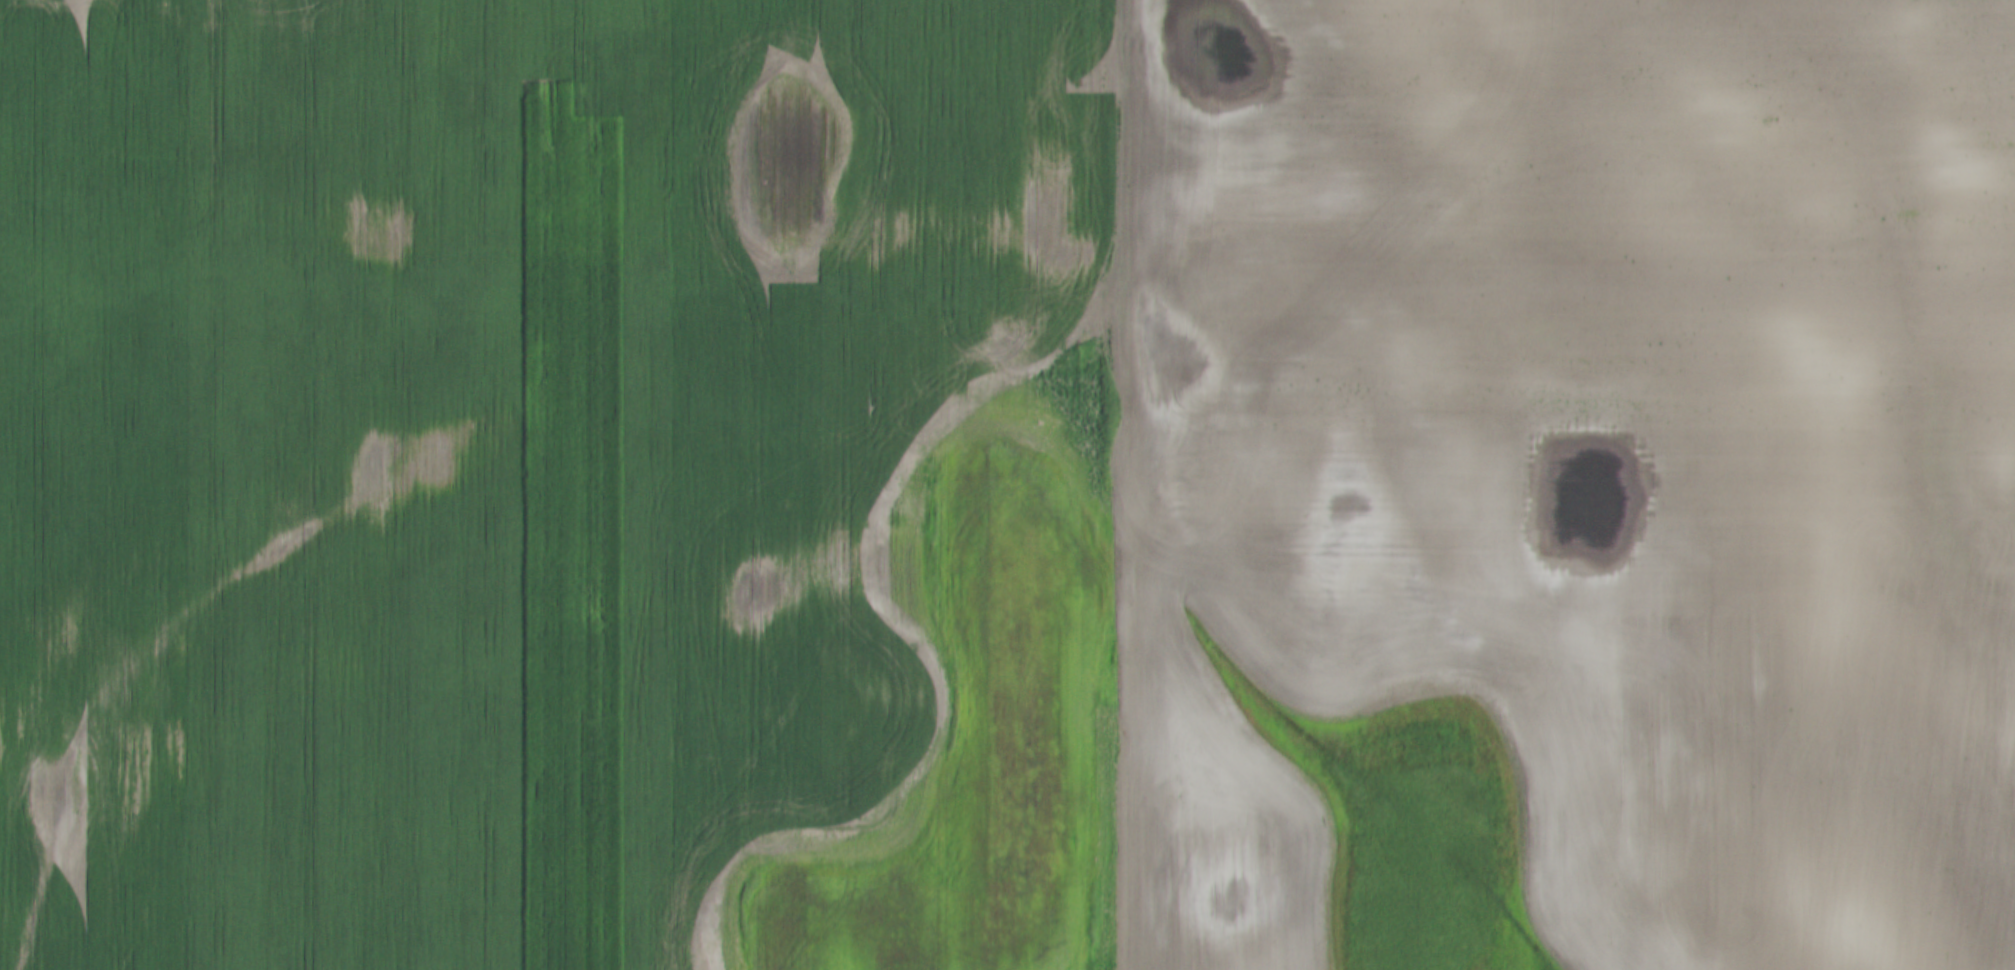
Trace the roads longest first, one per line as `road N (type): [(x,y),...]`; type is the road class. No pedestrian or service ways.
road 1 (track): [(1121,969),(1125,0)]

